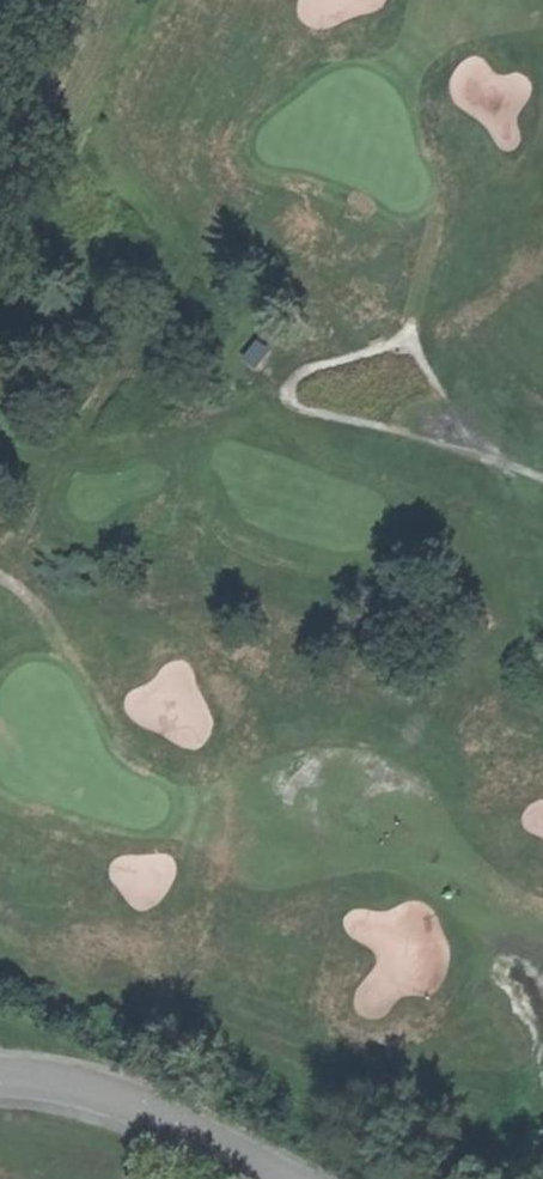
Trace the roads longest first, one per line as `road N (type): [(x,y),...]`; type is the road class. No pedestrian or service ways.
road 1 (unclassified): [(290,1178),(166,1111),(80,1084),(0,1078)]

